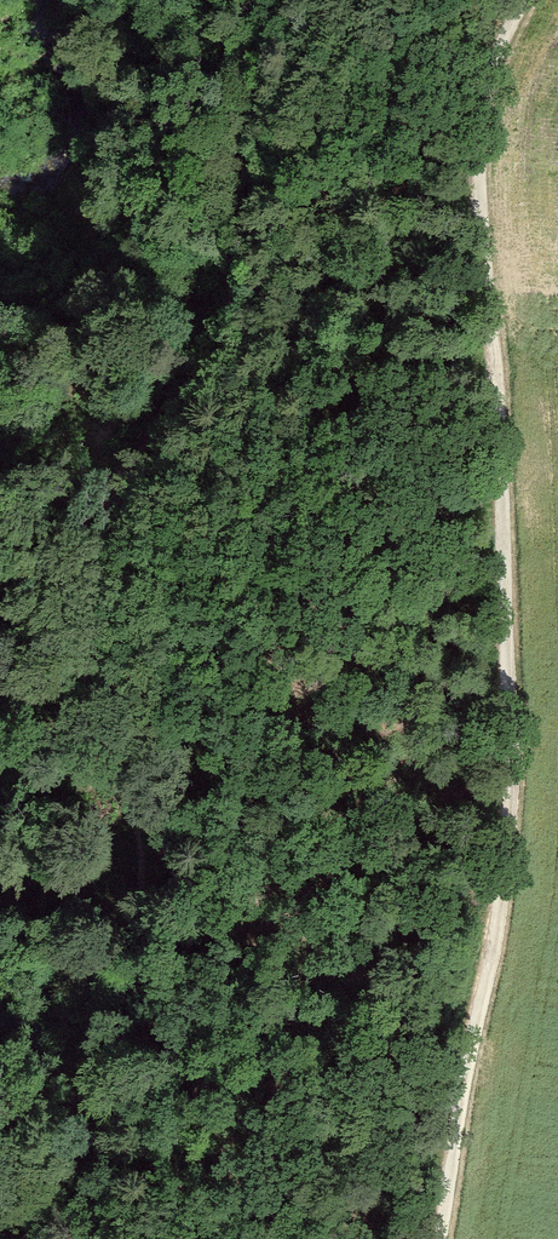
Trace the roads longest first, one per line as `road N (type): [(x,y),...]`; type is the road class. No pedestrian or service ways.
road 1 (track): [(35,1238),(129,1004),(145,936),(146,850),(108,607),(111,516),(122,485),(217,343),(239,293),(281,0)]
road 2 (track): [(526,0),(488,81),(481,138),(499,410),(509,803),(442,1238)]

